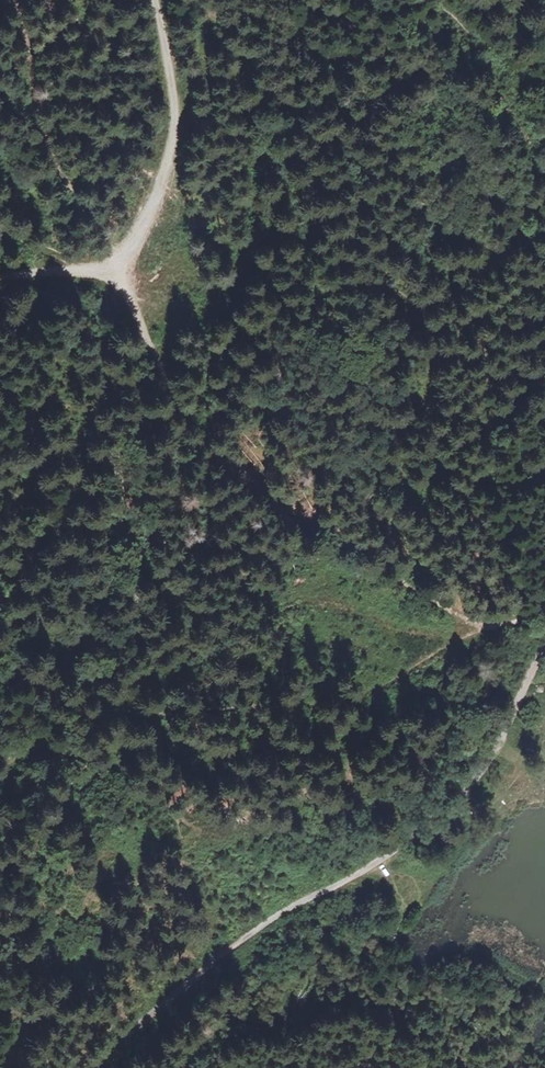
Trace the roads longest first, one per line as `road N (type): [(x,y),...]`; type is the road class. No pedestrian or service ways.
road 1 (unclassified): [(544,645),(487,763),(414,837),(275,911),(86,1067)]
road 2 (track): [(488,627),(227,449),(199,419),(113,261)]
road 3 (track): [(113,261),(141,227),(172,129),(172,76),(156,0)]

